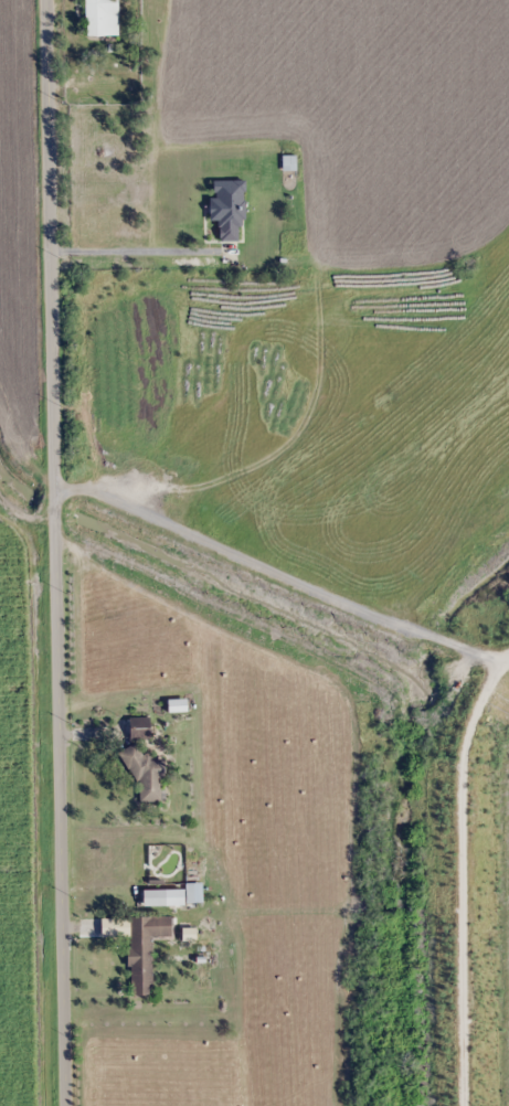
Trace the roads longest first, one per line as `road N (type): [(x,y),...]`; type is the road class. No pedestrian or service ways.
road 1 (residential): [(62,1105),(44,0)]
road 2 (residential): [(508,639),(176,511),(54,489)]
road 3 (residential): [(466,1105),(473,1004),(508,821)]

